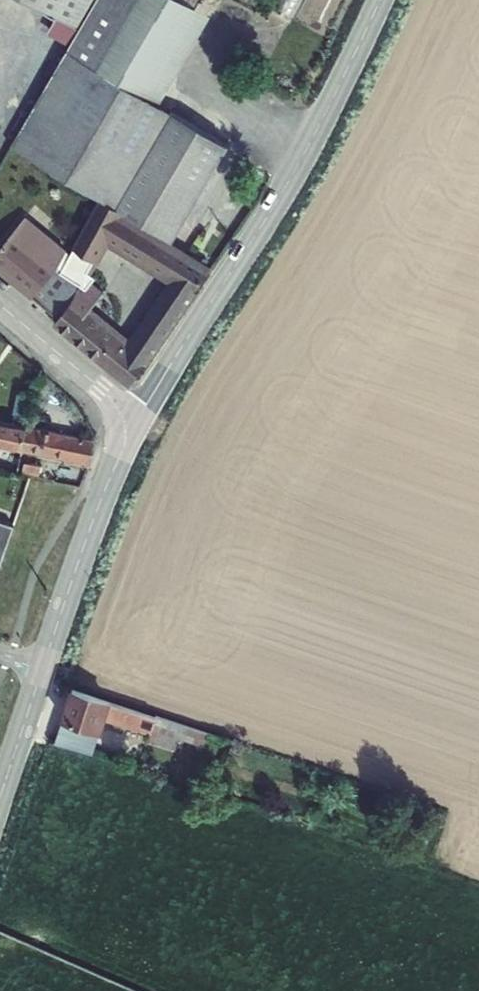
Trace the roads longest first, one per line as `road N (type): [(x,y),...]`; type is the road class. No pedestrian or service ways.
road 1 (tertiary): [(135,421),(298,164),(379,0)]
road 2 (tertiary): [(44,662),(135,421)]
road 3 (residential): [(0,305),(135,421)]
road 4 (tertiary): [(0,793),(44,662)]

